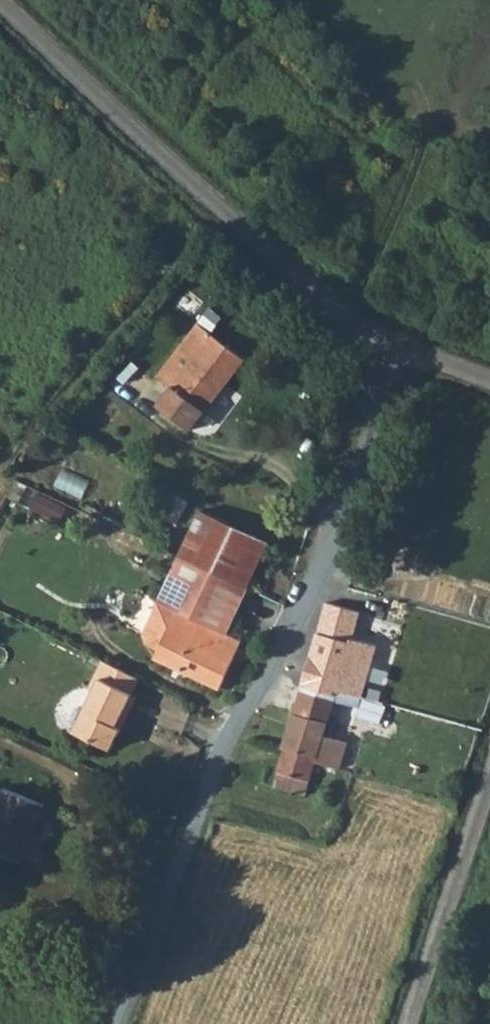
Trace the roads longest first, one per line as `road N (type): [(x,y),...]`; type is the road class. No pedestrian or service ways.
road 1 (unclassified): [(387,342),(296,603),(115,1023)]
road 2 (unclassified): [(1,0),(292,271),(387,342)]
road 3 (unclassified): [(407,1023),(489,772)]

